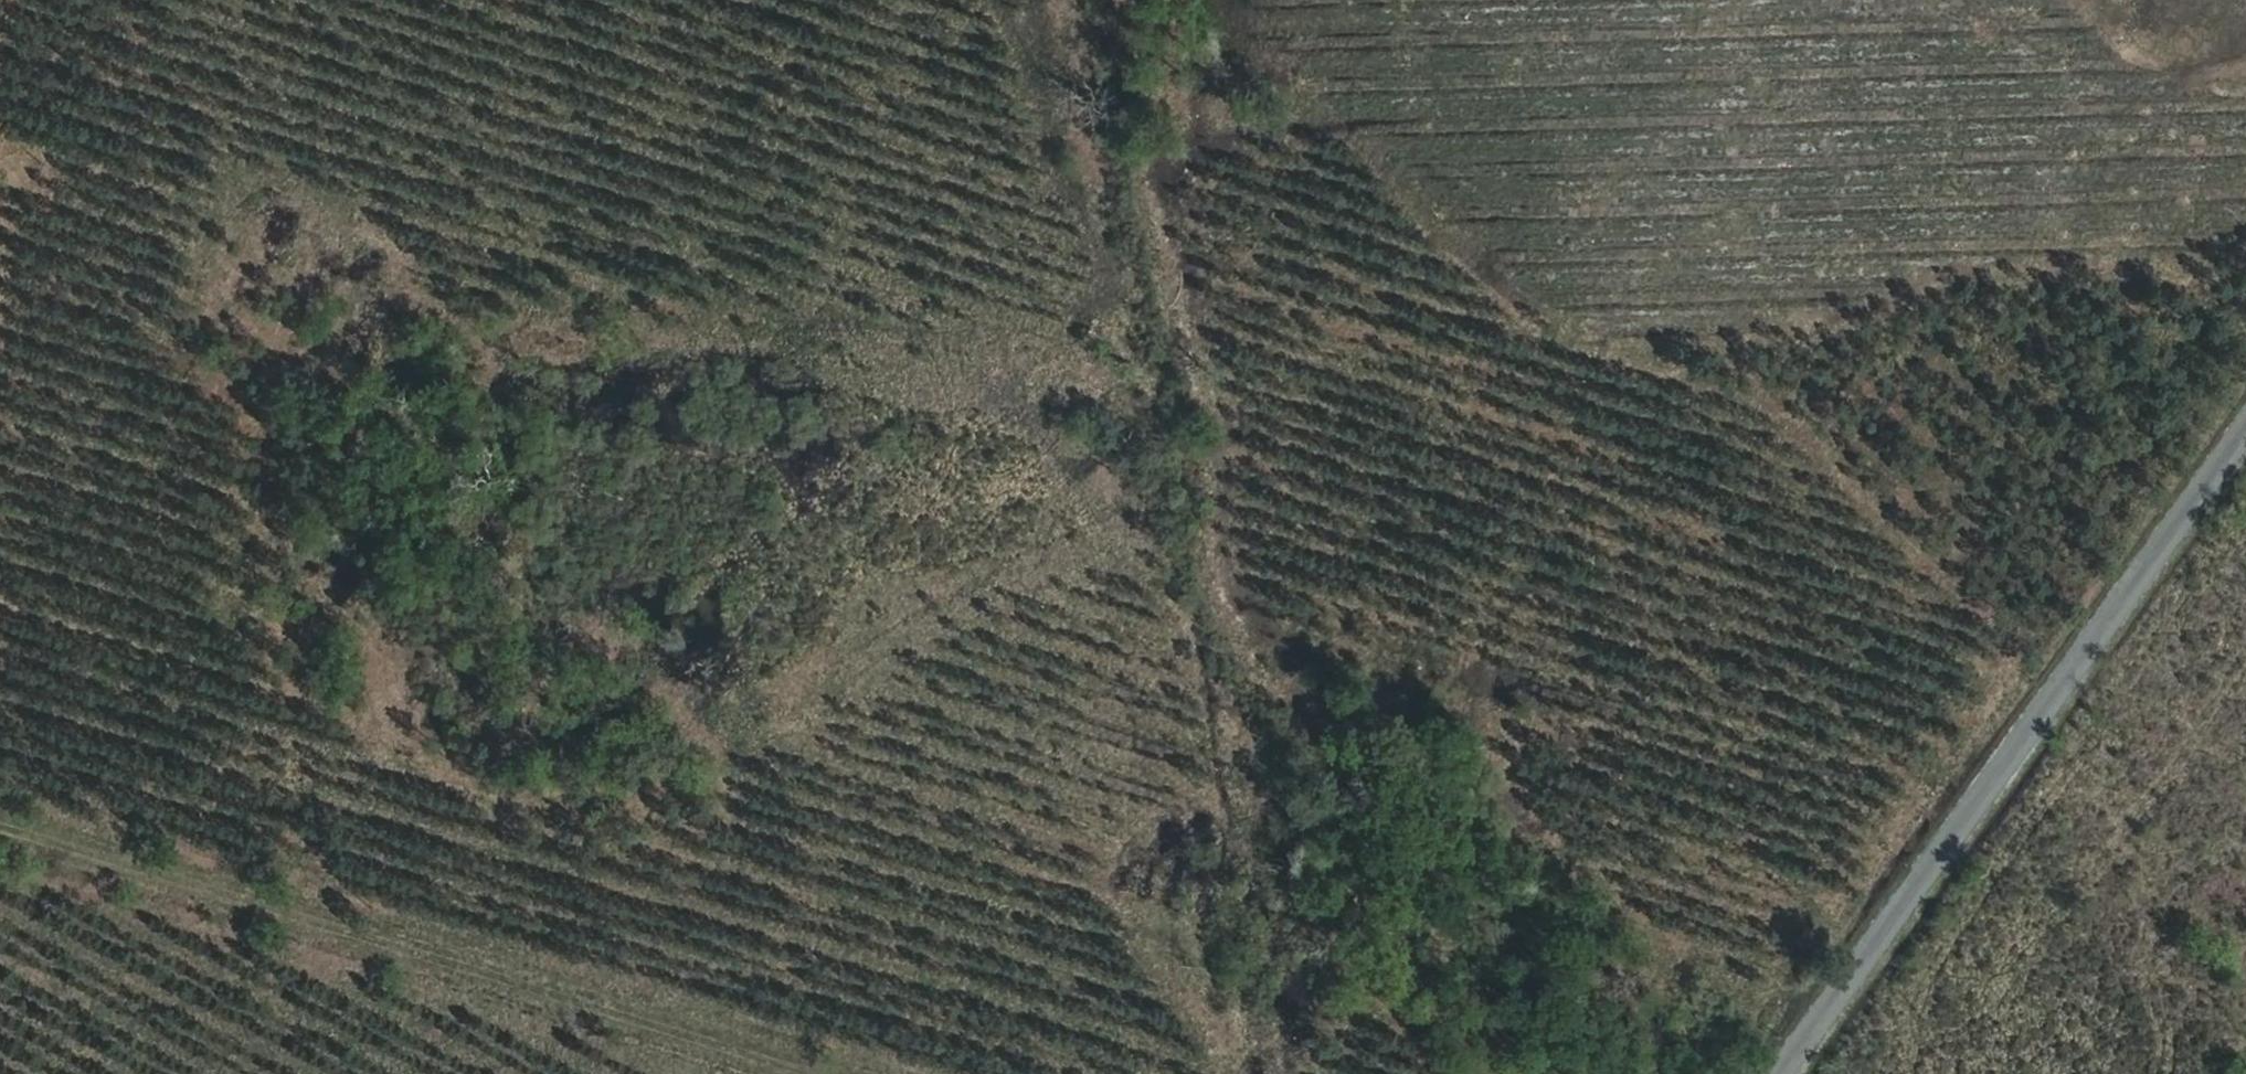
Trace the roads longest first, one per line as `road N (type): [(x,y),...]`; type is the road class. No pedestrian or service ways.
road 1 (unclassified): [(2245,455),(1798,1073)]

